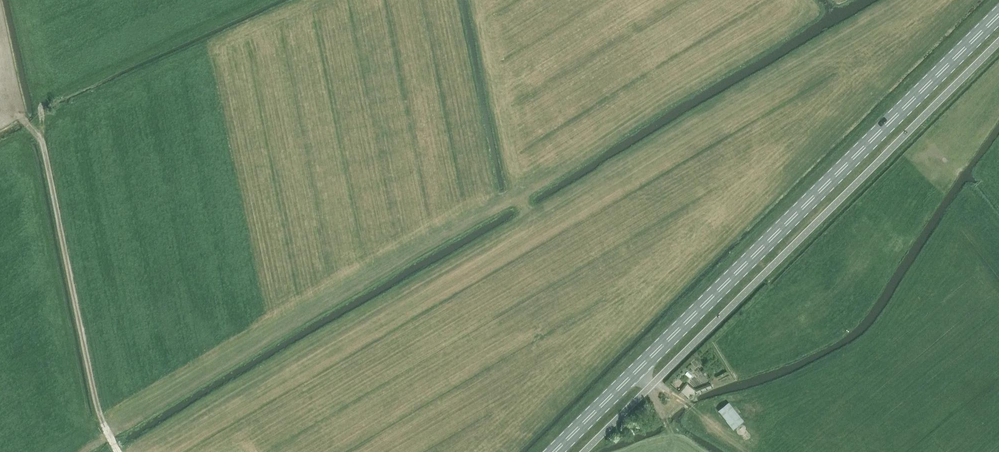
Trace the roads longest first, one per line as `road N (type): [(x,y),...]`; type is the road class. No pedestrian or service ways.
road 1 (secondary): [(555,451),(998,15)]
road 2 (track): [(39,136),(96,405),(117,451)]
road 3 (track): [(35,131),(39,136),(42,98),(22,0)]
road 4 (track): [(748,451),(635,372)]

